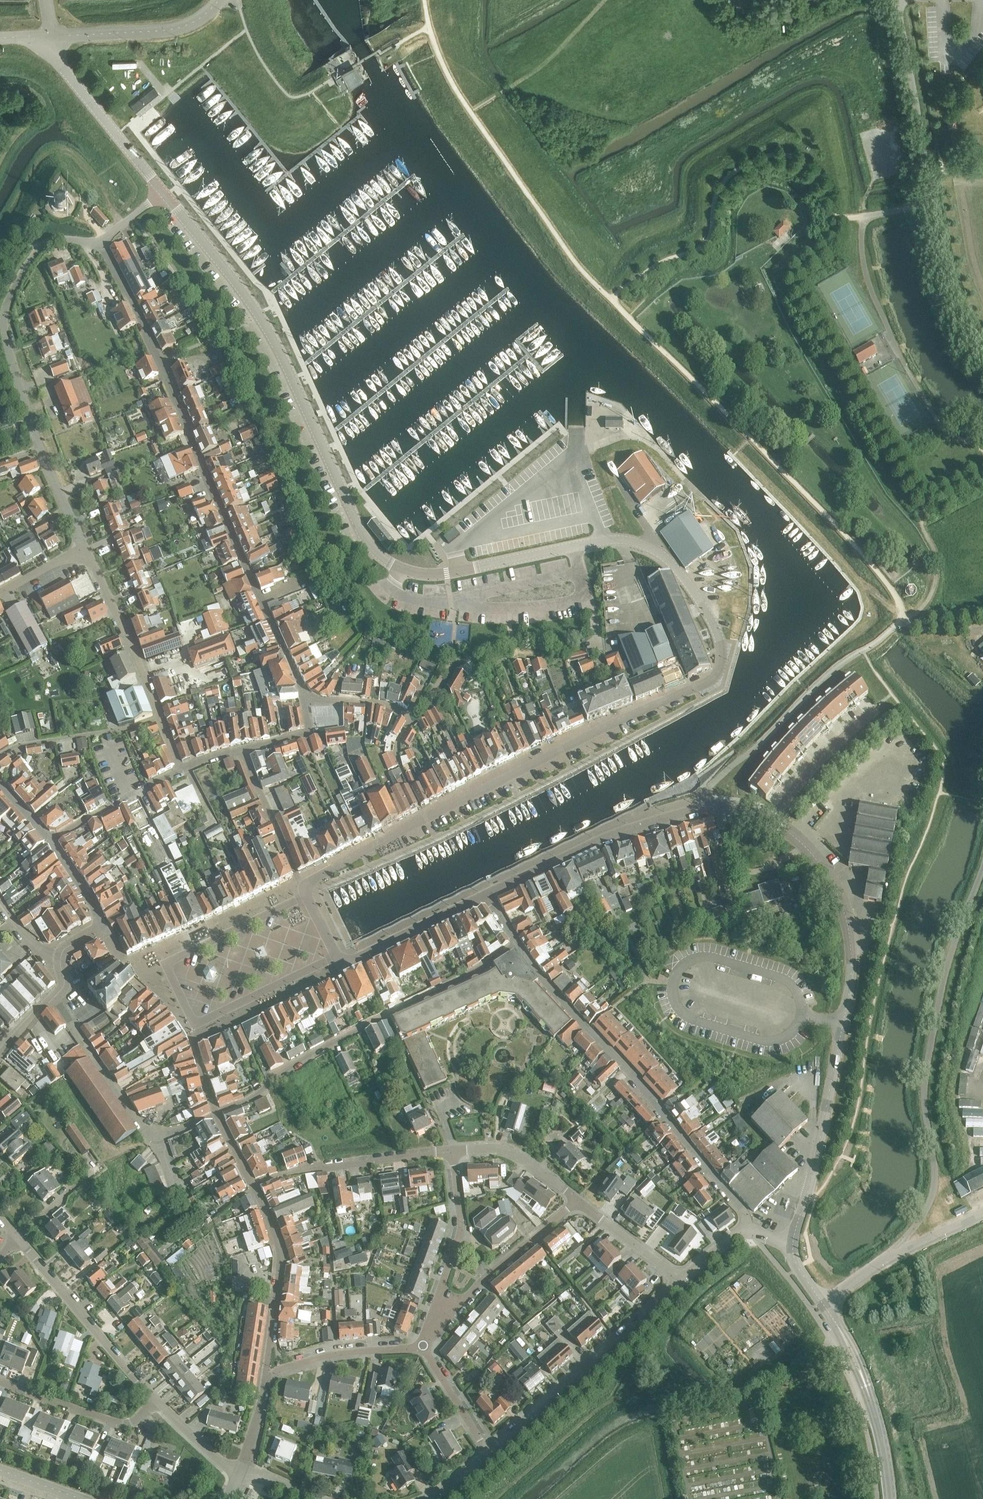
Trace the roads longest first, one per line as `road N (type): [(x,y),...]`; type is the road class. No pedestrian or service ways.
road 1 (tertiary): [(310,883),(718,675),(719,635),(690,584),(653,547)]
road 2 (tertiary): [(794,1239),(837,1056),(852,938),(845,901),(819,859),(771,821),(707,804)]
road 3 (residential): [(305,701),(101,243)]
road 4 (tertiary): [(434,574),(403,569),(372,548),(270,332),(162,194)]
road 5 (residential): [(899,1251),(934,1182),(924,1113),(933,1029),(982,862)]
road 6 (residential): [(82,549),(38,445),(4,320),(44,244),(101,243)]
road 7 (residential): [(516,946),(749,1224)]
road 8 (residential): [(216,1112),(516,946)]
road 9 (residential): [(707,804),(710,785),(830,671),(903,620),(899,601)]
road 10 (residential): [(487,1453),(682,1279)]
road 11 (tertiary): [(488,895),(707,804)]
road 12 (residential): [(307,896),(167,963),(195,1025)]
road 13 (residential): [(156,1403),(18,1237)]
road 14 (unclassified): [(928,205),(896,0)]
road 15 (residential): [(254,1187),(302,1169),(450,1150)]
road 16 (residential): [(254,1187),(281,1259),(266,1381)]
road 17 (tertiary): [(162,194),(65,69),(52,36)]
road 18 (tertiary): [(434,574),(621,538)]
road 19 (residential): [(82,549),(158,719)]
road 20 (residential): [(442,1308),(581,1201)]
road 21 (residential): [(52,36),(173,29),(218,0)]
road 22 (residential): [(154,1135),(55,996)]
road 23 (tertiary): [(336,956),(351,963),(488,895)]
road 24 (residential): [(982,363),(950,292),(928,205)]
road 25 (residential): [(156,1403),(118,1422),(0,1381)]
road 26 (residential): [(0,756),(158,719)]
road 27 (residential): [(266,1381),(333,1355),(422,1347)]
road 28 (residential): [(442,1308),(461,1222),(450,1150)]
road 29 (residential): [(195,1025),(336,956)]
road 30 (residential): [(310,883),(296,876),(243,750)]
road 31 (residential): [(398,756),(412,718),(380,703),(305,701)]
road 32 (residential): [(450,1150),(519,1155),(581,1201)]
road 33 (residential): [(51,843),(178,771)]
road 34 (residential): [(581,1201),(682,1279)]
road 35 (residential): [(422,1347),(487,1453)]

